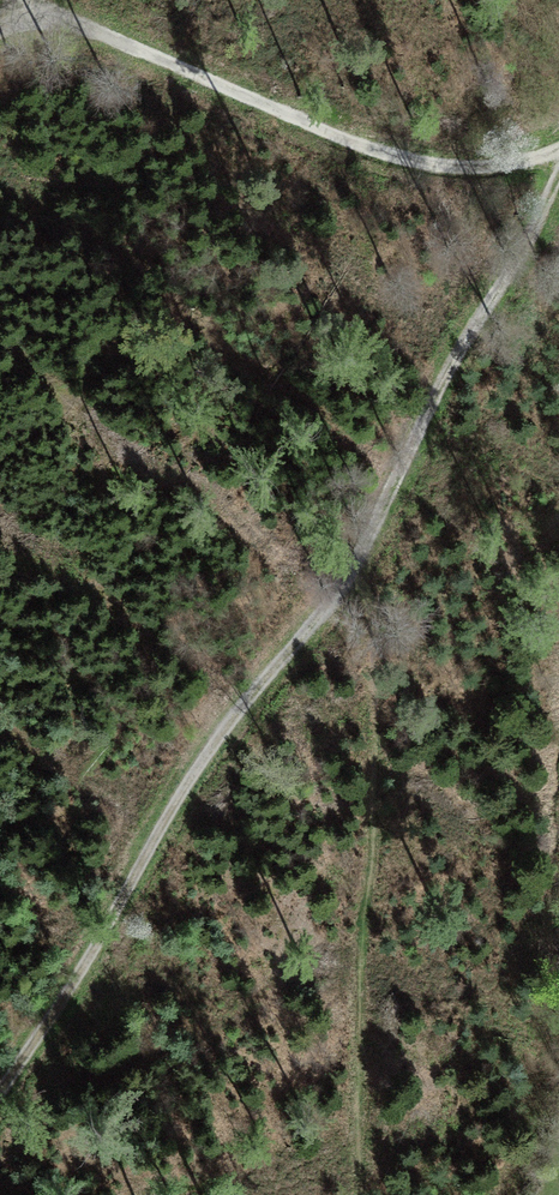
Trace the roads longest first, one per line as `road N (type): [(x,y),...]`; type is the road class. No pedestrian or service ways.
road 1 (track): [(558,172),(435,397),(373,538),(326,613),(268,673),(193,774),(77,976),(0,1091)]
road 2 (track): [(373,538),(369,671),(378,865),(344,1194)]
road 3 (track): [(558,147),(478,168),(377,150),(38,0)]

